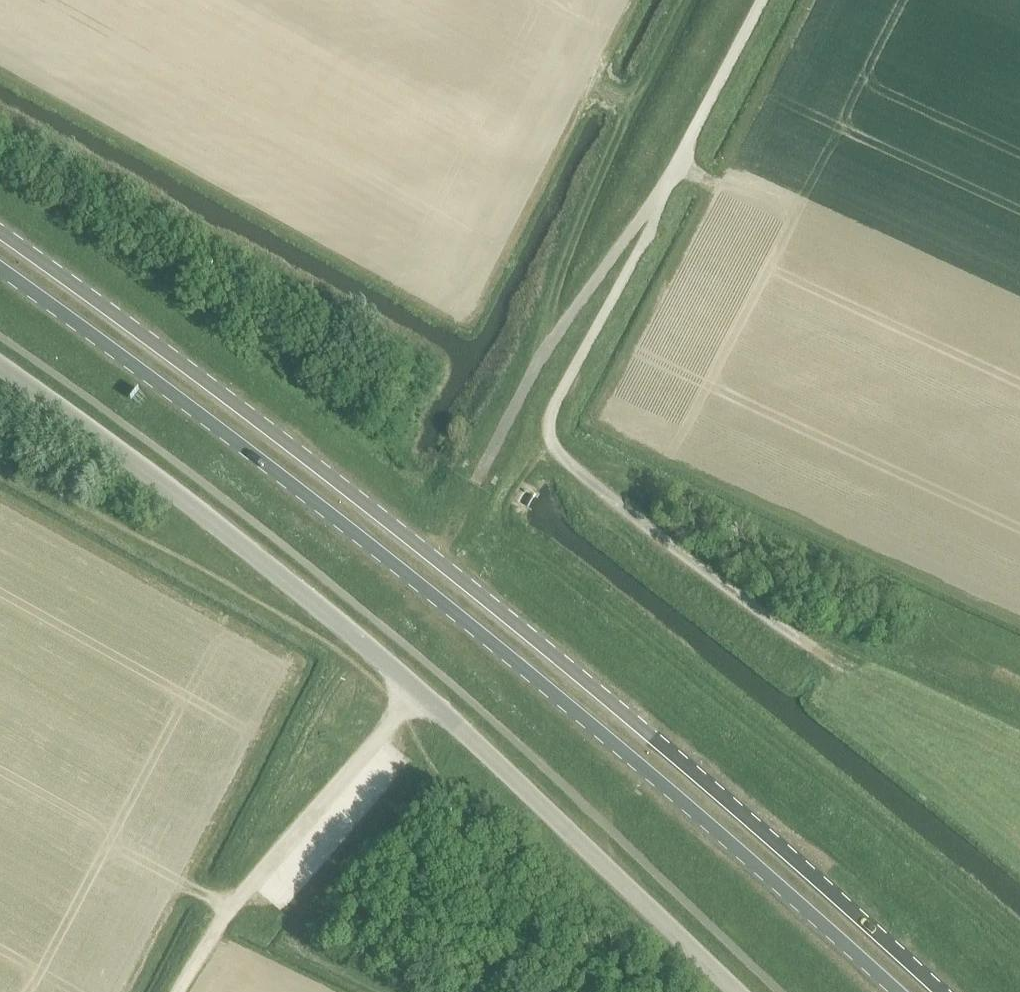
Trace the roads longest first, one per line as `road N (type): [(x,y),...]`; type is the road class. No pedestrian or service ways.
road 1 (primary): [(943,991),(422,550),(0,232)]
road 2 (primary): [(0,272),(402,569),(688,804),(897,991)]
road 3 (unclassified): [(734,991),(419,692),(195,510),(0,369)]
road 4 (track): [(763,0),(547,429)]
road 5 (track): [(540,359),(611,153),(690,0)]
road 6 (track): [(419,692),(231,908),(179,991)]
road 7 (track): [(790,636),(633,517),(554,449),(547,429)]
road 8 (track): [(790,636),(837,625),(958,659),(1019,687)]
road 9 (track): [(668,182),(540,359)]
road 10 (track): [(540,359),(474,484)]

